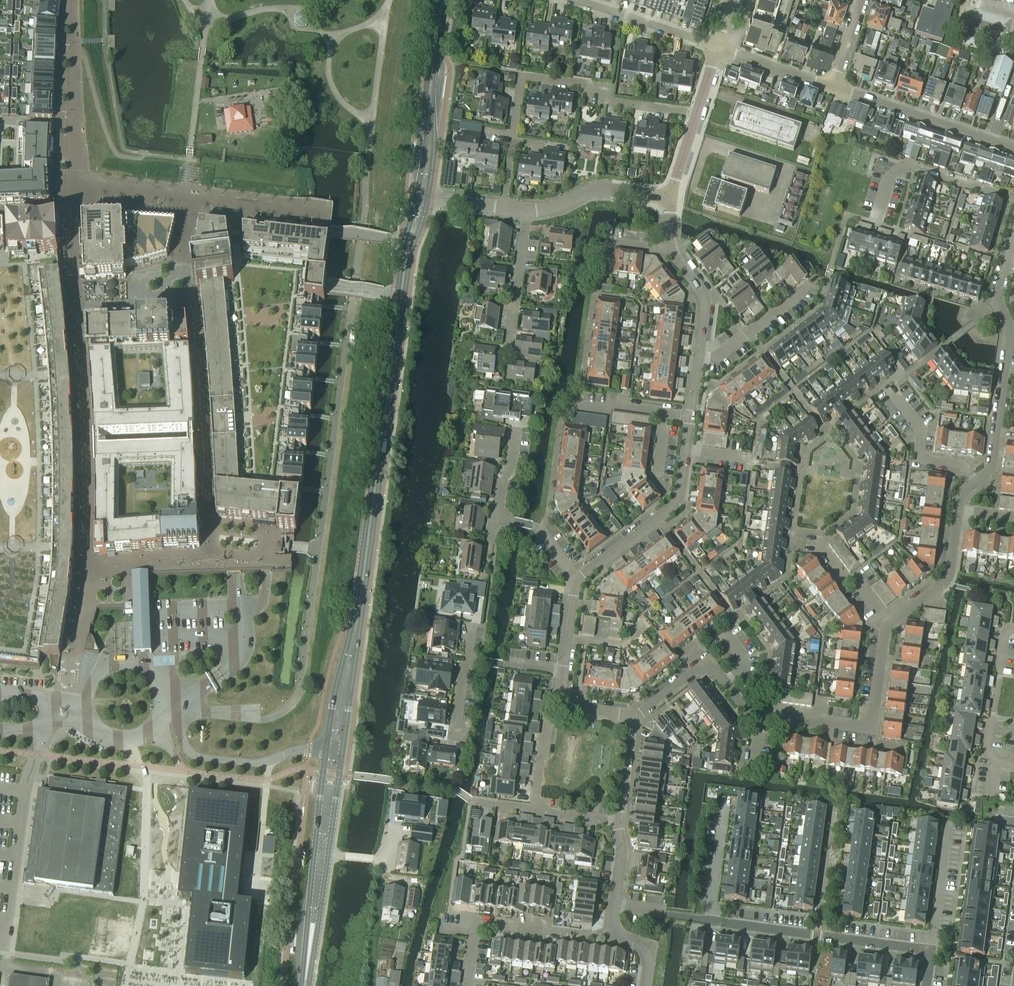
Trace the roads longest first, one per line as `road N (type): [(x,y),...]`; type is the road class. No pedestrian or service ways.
road 1 (secondary): [(416,196),(354,616),(325,751)]
road 2 (secondary): [(342,753),(410,256),(428,198)]
road 3 (residential): [(630,719),(707,668),(755,716),(862,726),(874,714),(889,625)]
road 4 (residential): [(974,482),(992,462),(1010,331),(998,299),(1013,243)]
road 5 (residential): [(513,135),(521,76),(581,84),(613,102),(697,113)]
road 6 (secondary): [(305,982),(342,753)]
road 7 (secondary): [(325,751),(305,982)]
road 8 (residential): [(710,920),(927,953)]
road 9 (residential): [(577,580),(676,503),(690,416)]
road 10 (residential): [(466,985),(481,923),(618,934)]
road 11 (secondary): [(428,198),(447,0)]
road 12 (secondary): [(438,0),(416,196)]
road 13 (residential): [(325,751),(258,762),(205,758),(190,754),(175,720),(159,713)]
road 14 (residential): [(1013,148),(833,87)]
road 15 (residential): [(875,224),(889,177),(905,166),(1013,198)]
road 16 (residential): [(889,625),(947,578),(959,499),(974,482)]
road 17 (residential): [(1013,628),(1003,636),(988,754),(1013,764)]
road 18 (residential): [(718,47),(577,0)]
road 19 (residential): [(526,210),(602,190),(671,198)]
road 20 (residential): [(974,482),(960,464),(918,459),(921,429),(891,391)]
road 21 (residential): [(948,822),(927,953)]
road 22 (residential): [(508,341),(526,210)]
road 23 (residential): [(698,357),(716,357),(805,288)]
road 24 (residential): [(159,713),(154,679),(124,663),(92,678),(85,703)]
road 25 (residential): [(833,87),(718,47)]
road 26 (residential): [(533,810),(546,712),(563,697)]

